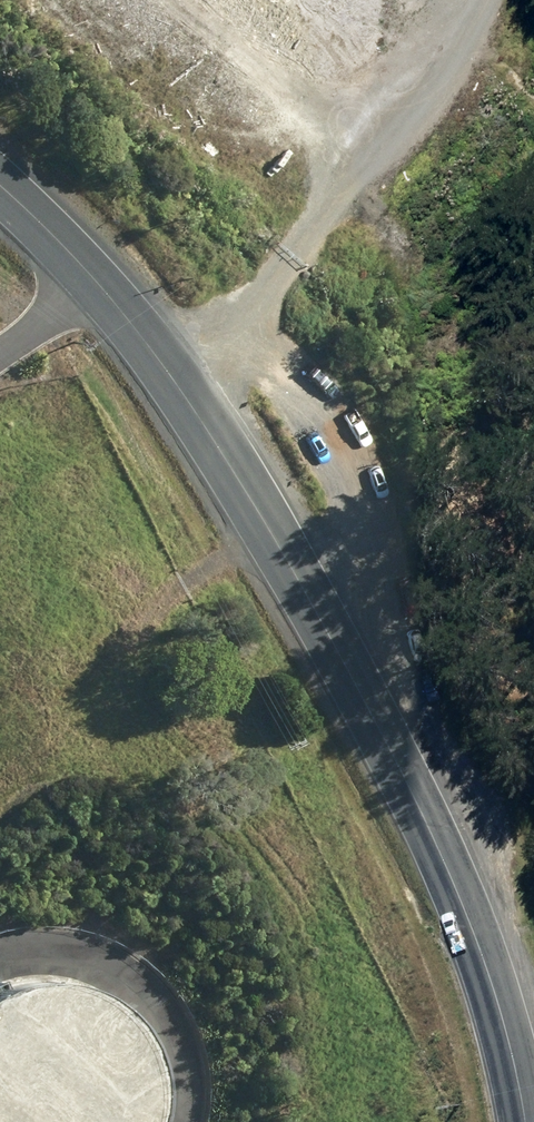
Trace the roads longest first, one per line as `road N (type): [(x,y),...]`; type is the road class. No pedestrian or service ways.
road 1 (tertiary): [(0,190),(89,275),(183,392),(321,620),(413,786),(433,864),(481,961),(519,1121)]
road 2 (track): [(222,344),(328,425),(388,569),(415,686),(413,786)]
road 3 (track): [(183,392),(460,61),(497,0)]

